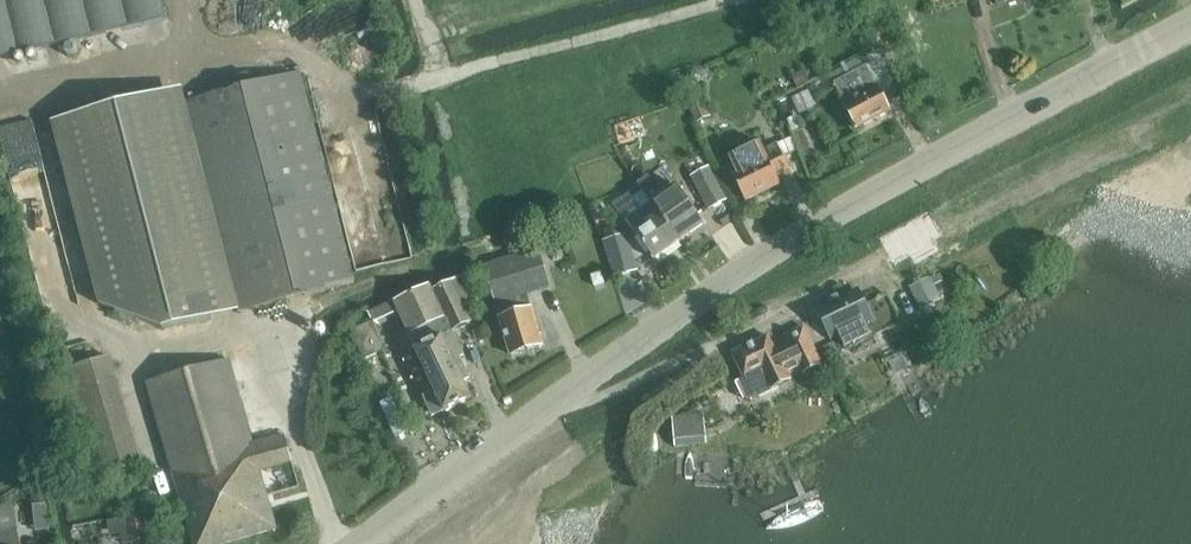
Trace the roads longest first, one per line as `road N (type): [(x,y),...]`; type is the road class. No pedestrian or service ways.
road 1 (track): [(418,0),(438,81),(366,105),(280,56),(47,108),(97,321),(182,355),(241,339),(298,426),(336,543)]
road 2 (tertiary): [(359,543),(674,317),(860,202),(1190,28)]

